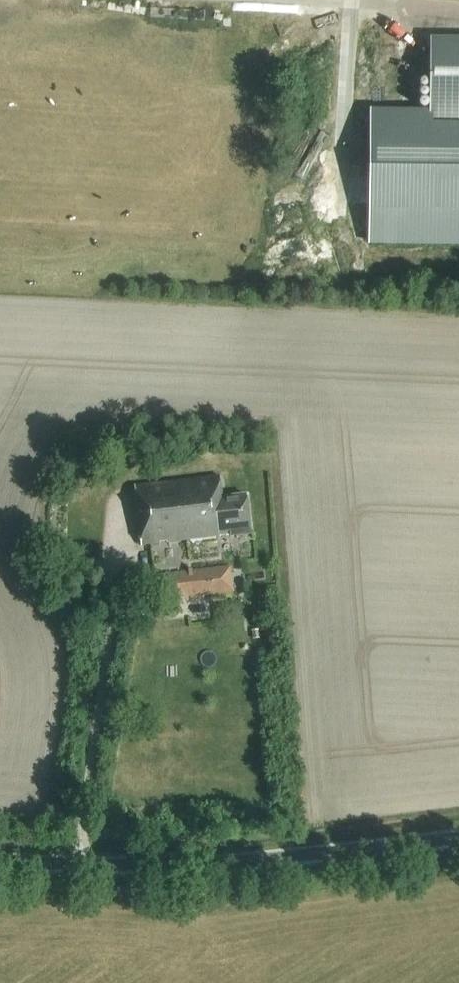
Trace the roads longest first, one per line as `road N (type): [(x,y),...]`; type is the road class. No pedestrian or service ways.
road 1 (unclassified): [(458,838),(208,865),(0,861)]

